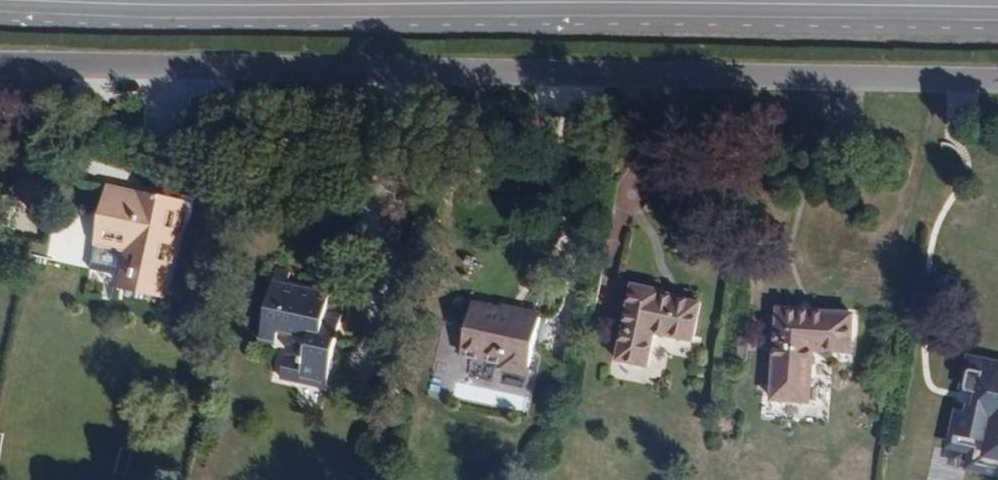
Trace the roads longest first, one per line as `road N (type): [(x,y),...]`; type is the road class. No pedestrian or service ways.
road 1 (residential): [(997,81),(0,68)]
road 2 (residential): [(117,0),(524,0)]
road 3 (residential): [(660,0),(997,4)]

